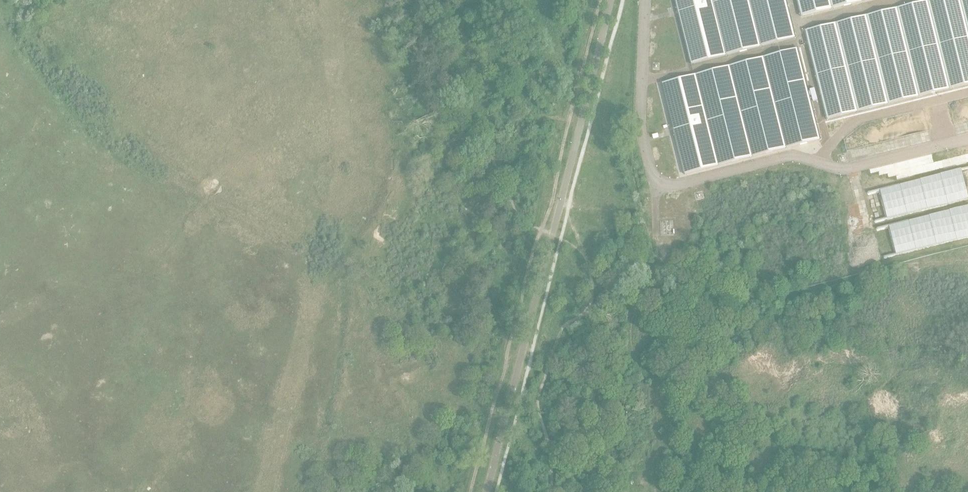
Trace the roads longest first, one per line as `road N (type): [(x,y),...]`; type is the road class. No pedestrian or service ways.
road 1 (track): [(663,261),(632,315),(632,342),(665,401),(653,491)]
road 2 (track): [(645,81),(802,42),(791,0)]

